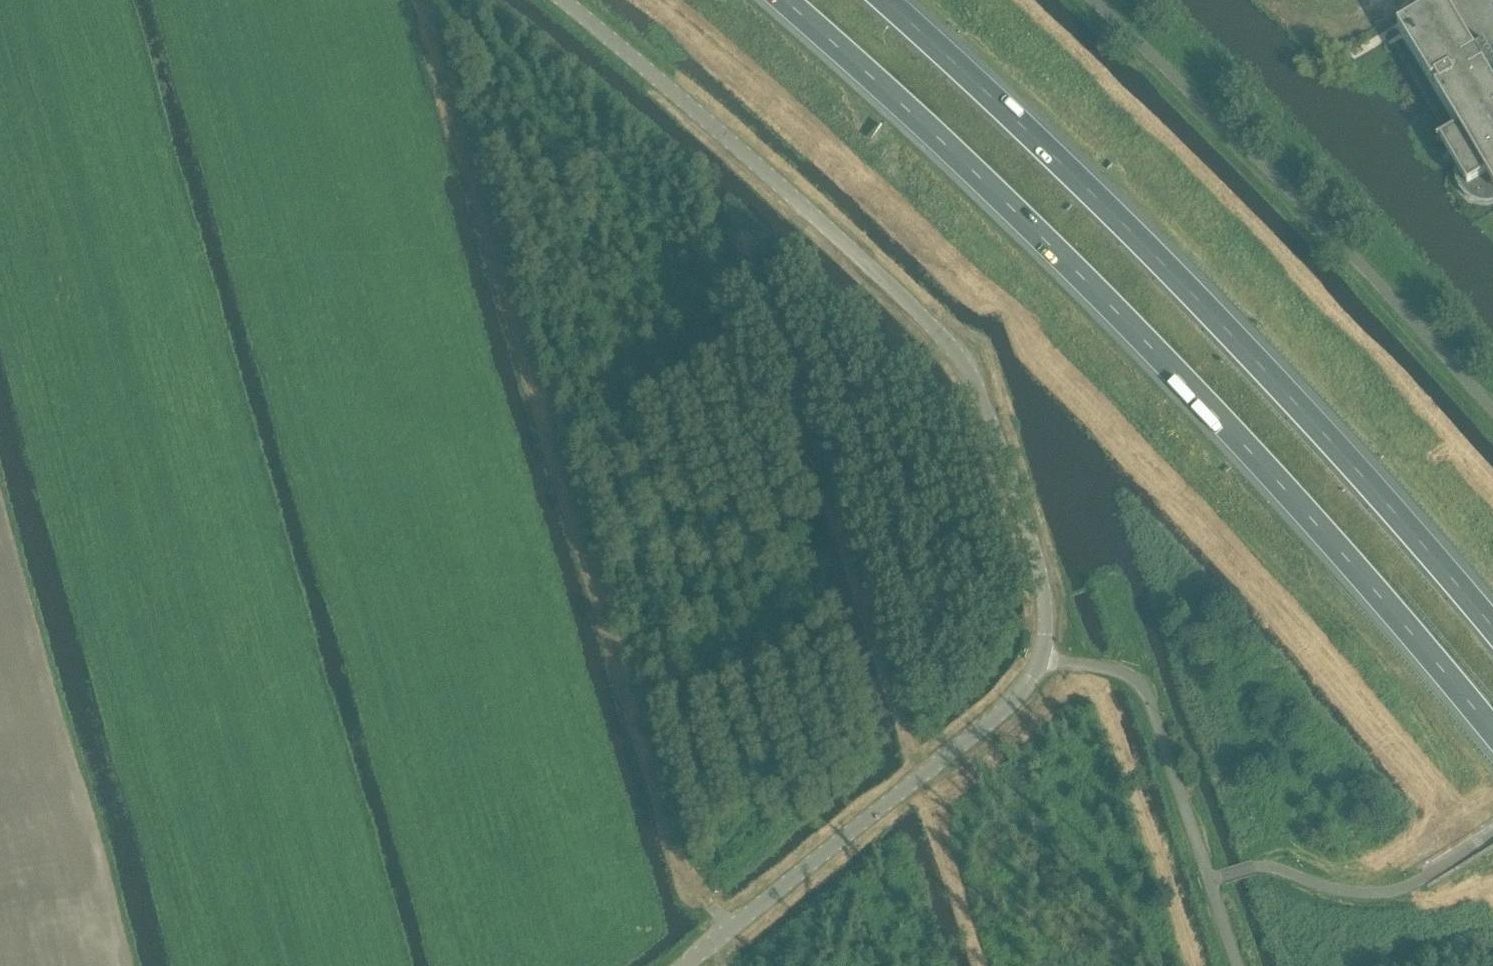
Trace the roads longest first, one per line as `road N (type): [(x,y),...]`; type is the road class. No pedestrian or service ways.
road 1 (unclassified): [(683,965),(1006,707),(1042,658),(1044,597),(963,362),(909,305),(562,0)]
road 2 (trunk): [(783,0),(930,129),(1195,394),(1492,734)]
road 3 (trunk): [(1492,627),(1226,341),(885,0)]

